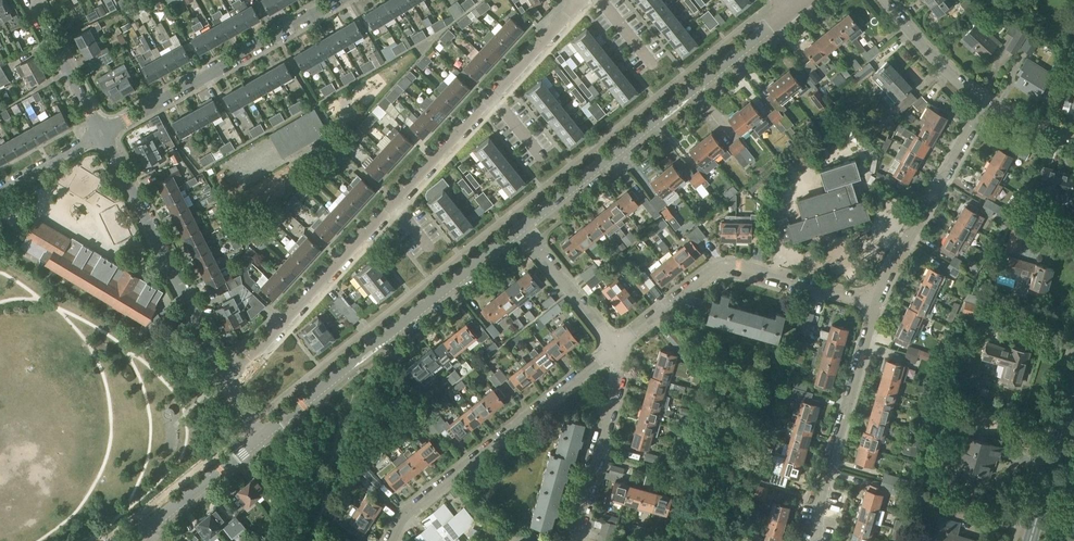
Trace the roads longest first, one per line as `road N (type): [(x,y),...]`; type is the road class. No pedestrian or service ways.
road 1 (residential): [(227,385),(579,2)]
road 2 (residential): [(521,229),(793,8)]
road 3 (residential): [(255,438),(521,229)]
road 4 (residential): [(390,540),(408,512),(615,347)]
road 5 (residential): [(615,347),(727,267),(873,304)]
road 6 (residential): [(227,385),(102,135)]
road 7 (residential): [(102,135),(339,0)]
road 8 (residential): [(817,540),(873,304)]
road 9 (residential): [(873,304),(980,108)]
road 10 (residential): [(576,540),(621,377),(615,347)]
road 11 (residential): [(130,540),(255,438)]
road 12 (residential): [(102,135),(34,0)]
road 13 (residential): [(615,347),(521,229)]
road 14 (residential): [(980,108),(882,0)]
road 15 (tertiary): [(1029,540),(1066,408)]

